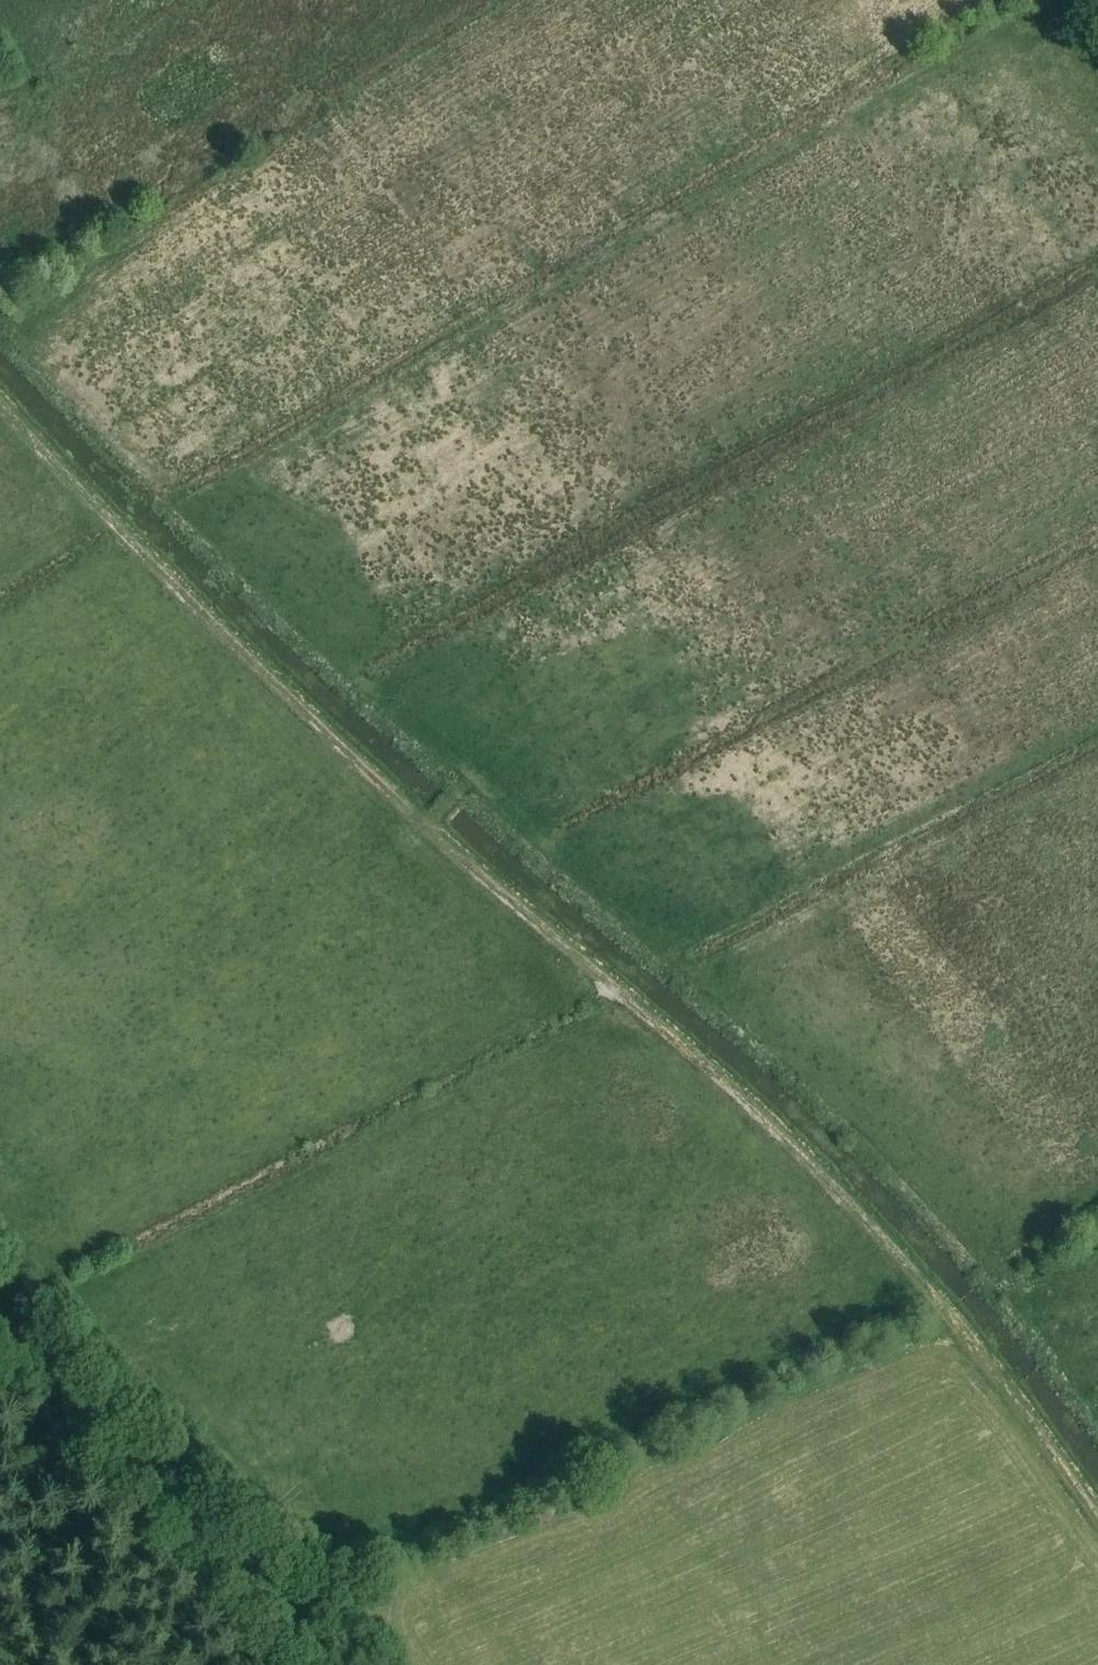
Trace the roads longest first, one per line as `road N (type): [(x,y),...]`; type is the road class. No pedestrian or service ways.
road 1 (track): [(1097,1517),(1043,1435),(897,1257),(404,806),(0,403)]
road 2 (track): [(323,1664),(263,1583),(0,1316)]

